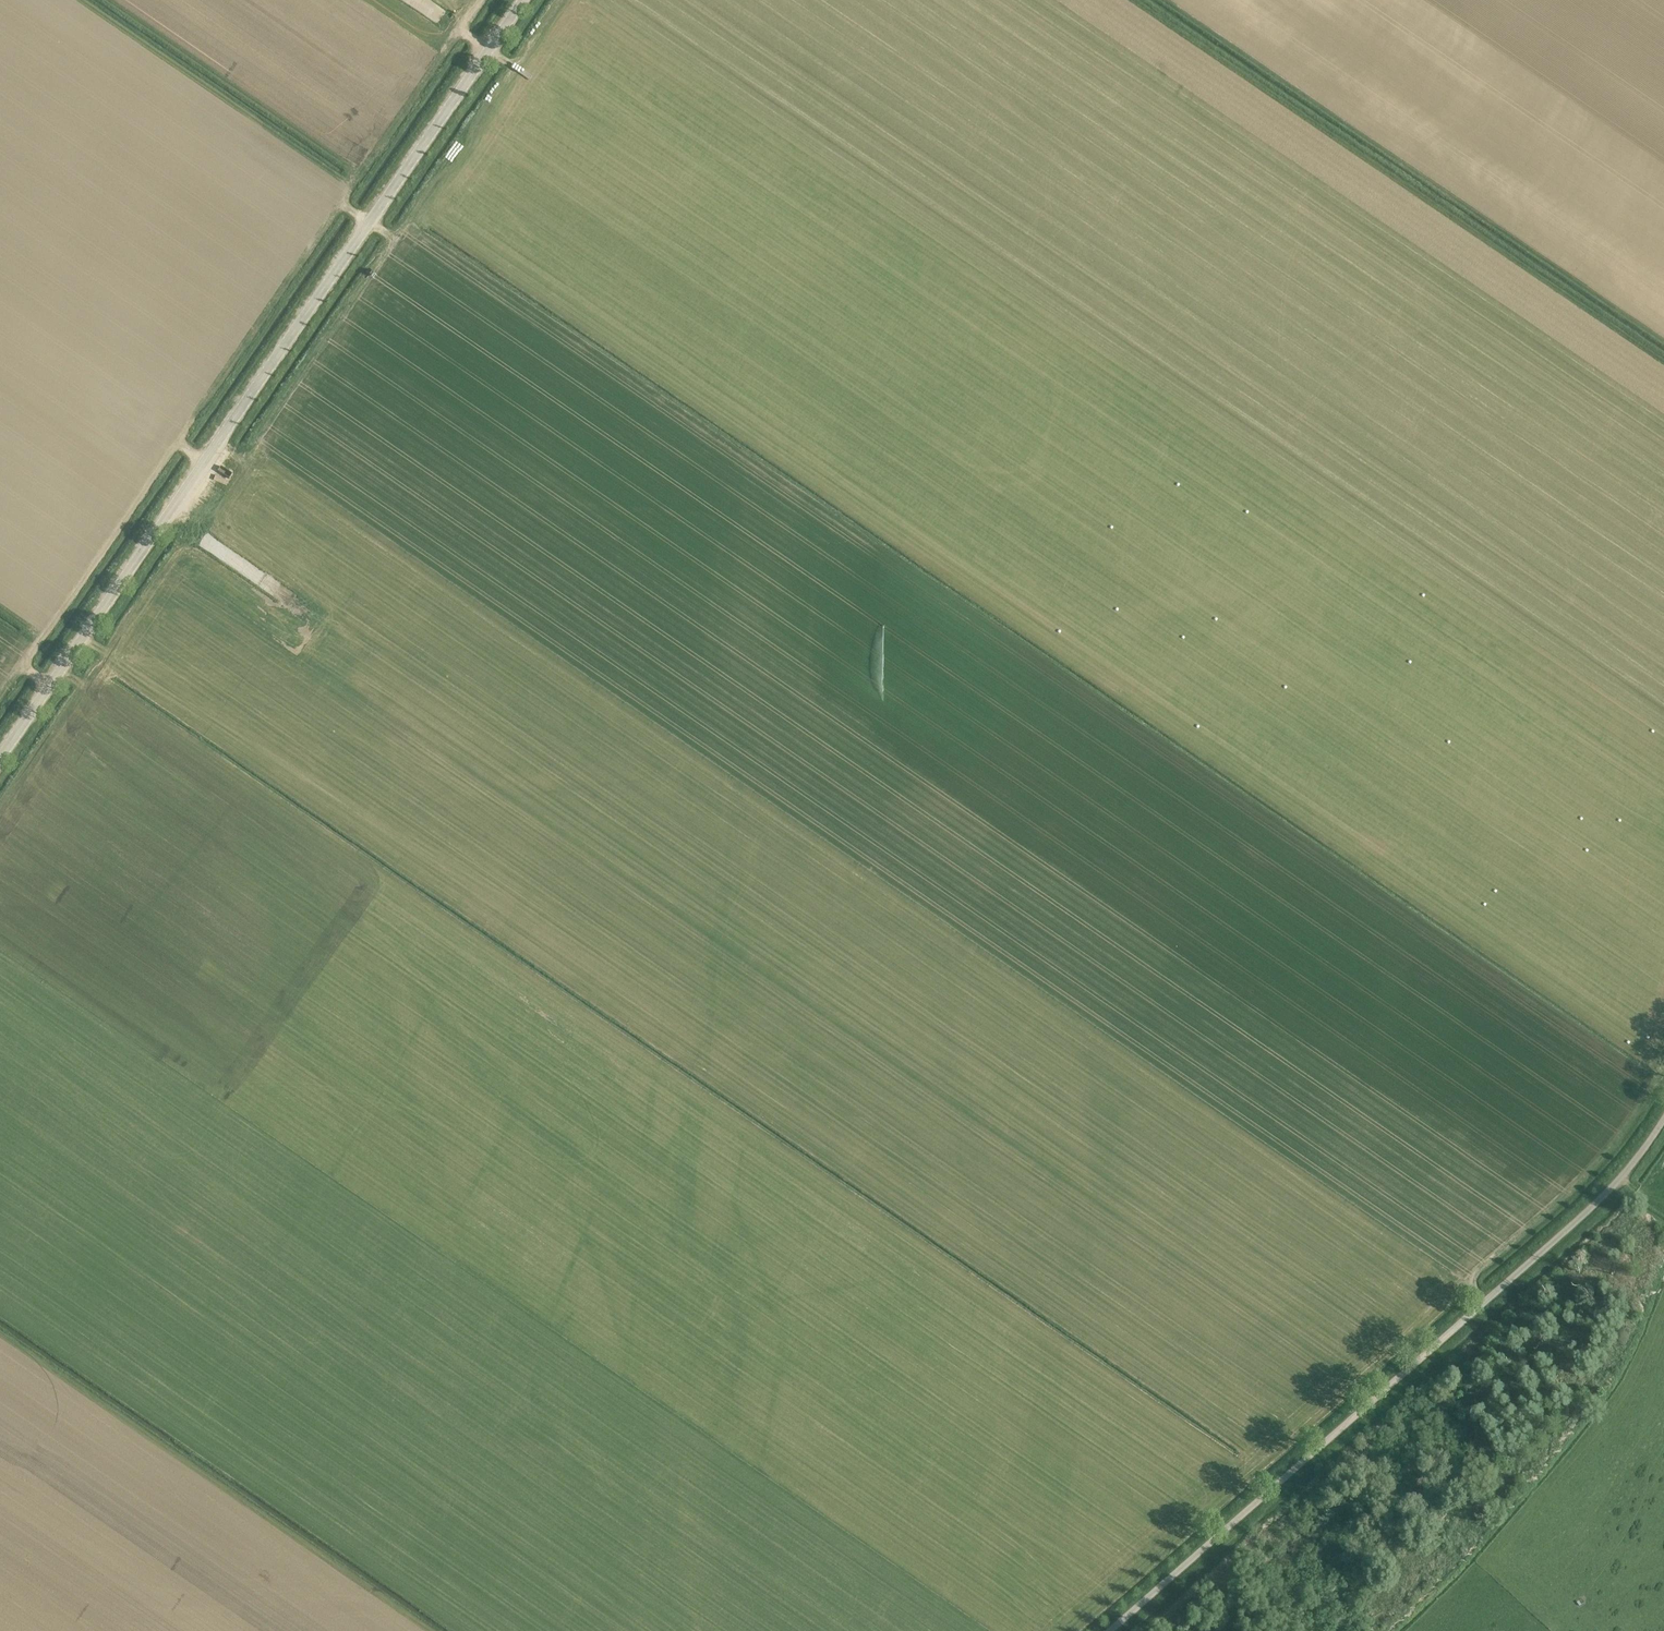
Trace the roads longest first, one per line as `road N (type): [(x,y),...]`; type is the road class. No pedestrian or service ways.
road 1 (unclassified): [(0,756),(525,0)]
road 2 (unclassified): [(1116,1630),(1593,1211),(1632,1173),(1663,1121)]

